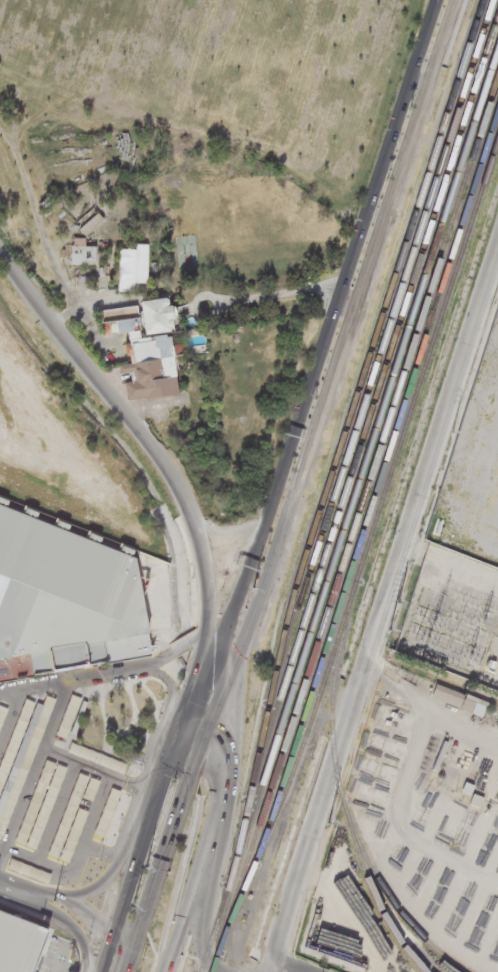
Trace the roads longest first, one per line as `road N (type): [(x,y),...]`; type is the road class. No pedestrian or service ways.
road 1 (trunk): [(437,0),(266,518),(181,723),(95,971)]
road 2 (trunk): [(121,971),(457,0)]

